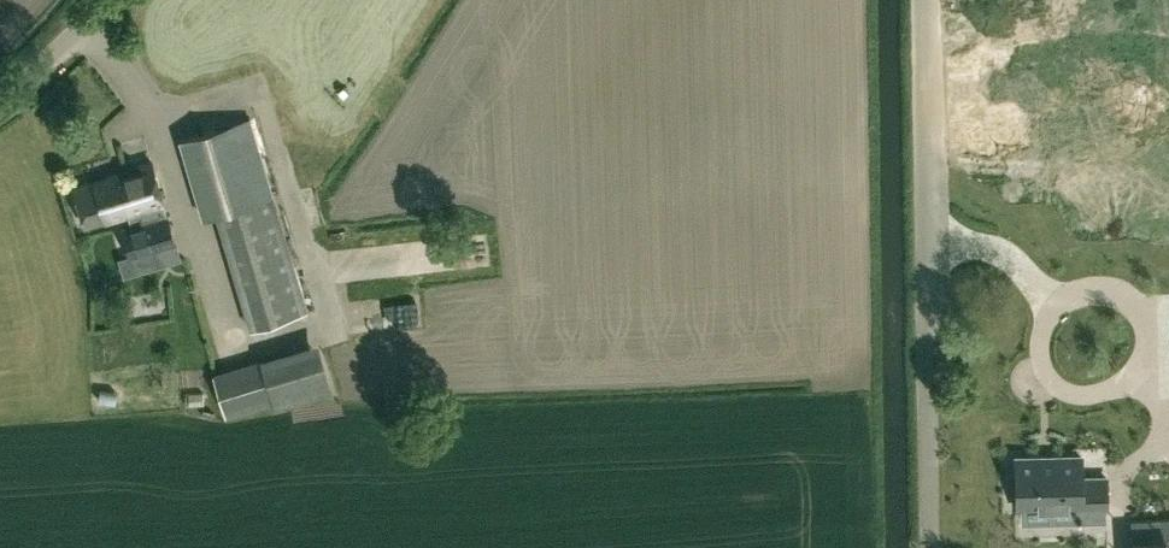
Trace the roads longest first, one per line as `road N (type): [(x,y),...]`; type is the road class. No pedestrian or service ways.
road 1 (unclassified): [(924,0),(931,547)]
road 2 (tertiary): [(0,98),(106,0)]

